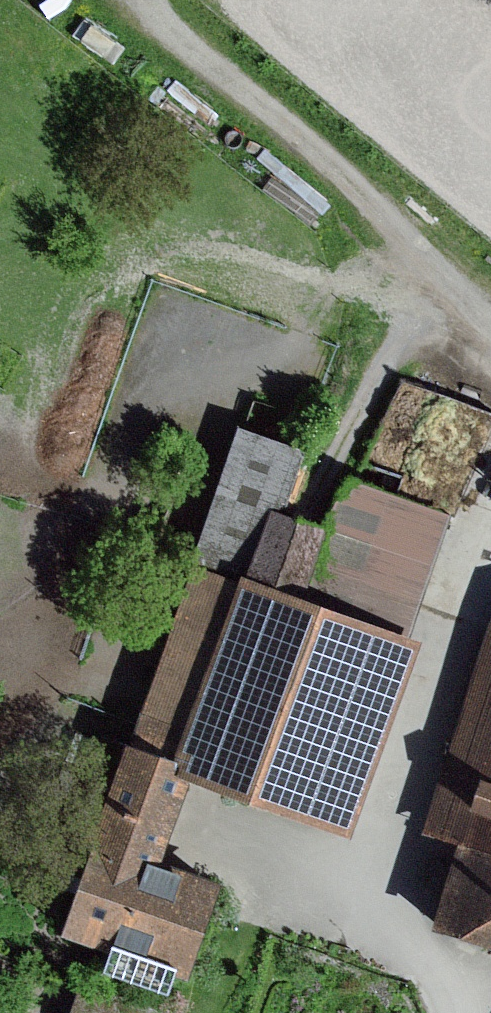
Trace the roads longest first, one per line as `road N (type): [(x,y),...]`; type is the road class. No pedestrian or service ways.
road 1 (track): [(409,232),(316,280),(93,209),(46,204),(0,249)]
road 2 (track): [(444,280),(409,232),(150,12),(147,0)]

